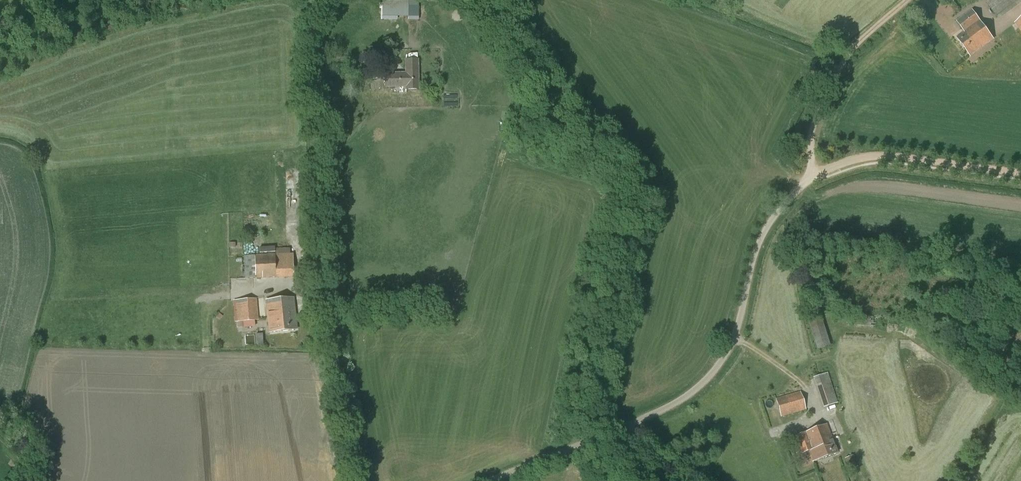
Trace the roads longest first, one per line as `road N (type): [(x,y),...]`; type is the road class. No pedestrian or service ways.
road 1 (tertiary): [(363,480),(321,289),(314,0)]
road 2 (unclassified): [(486,480),(699,388),(719,364),(763,234),(811,178)]
road 3 (track): [(1020,180),(871,165),(811,178)]

